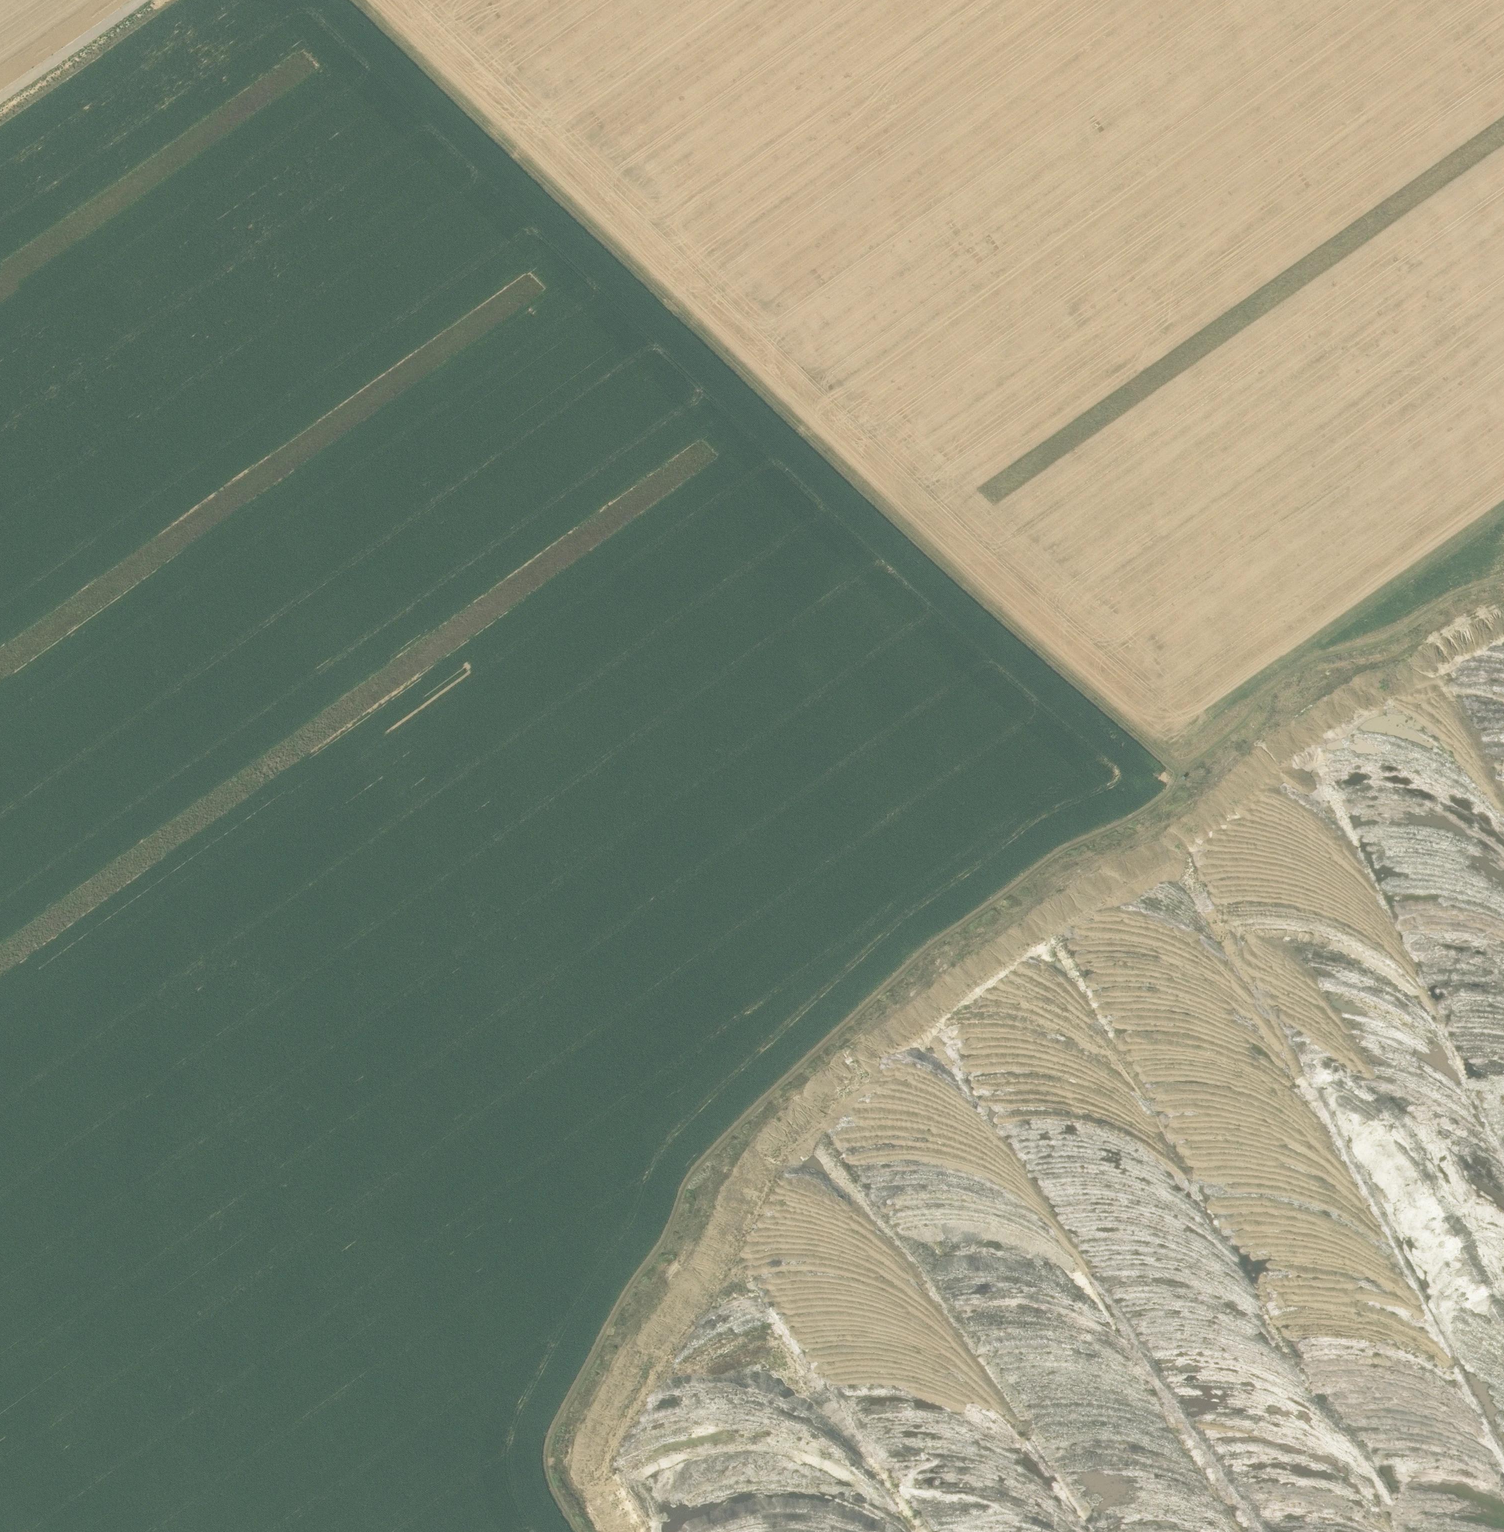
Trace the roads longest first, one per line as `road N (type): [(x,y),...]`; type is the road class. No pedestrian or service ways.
road 1 (track): [(351,0),(566,210),(1188,776)]
road 2 (track): [(0,106),(145,0)]

